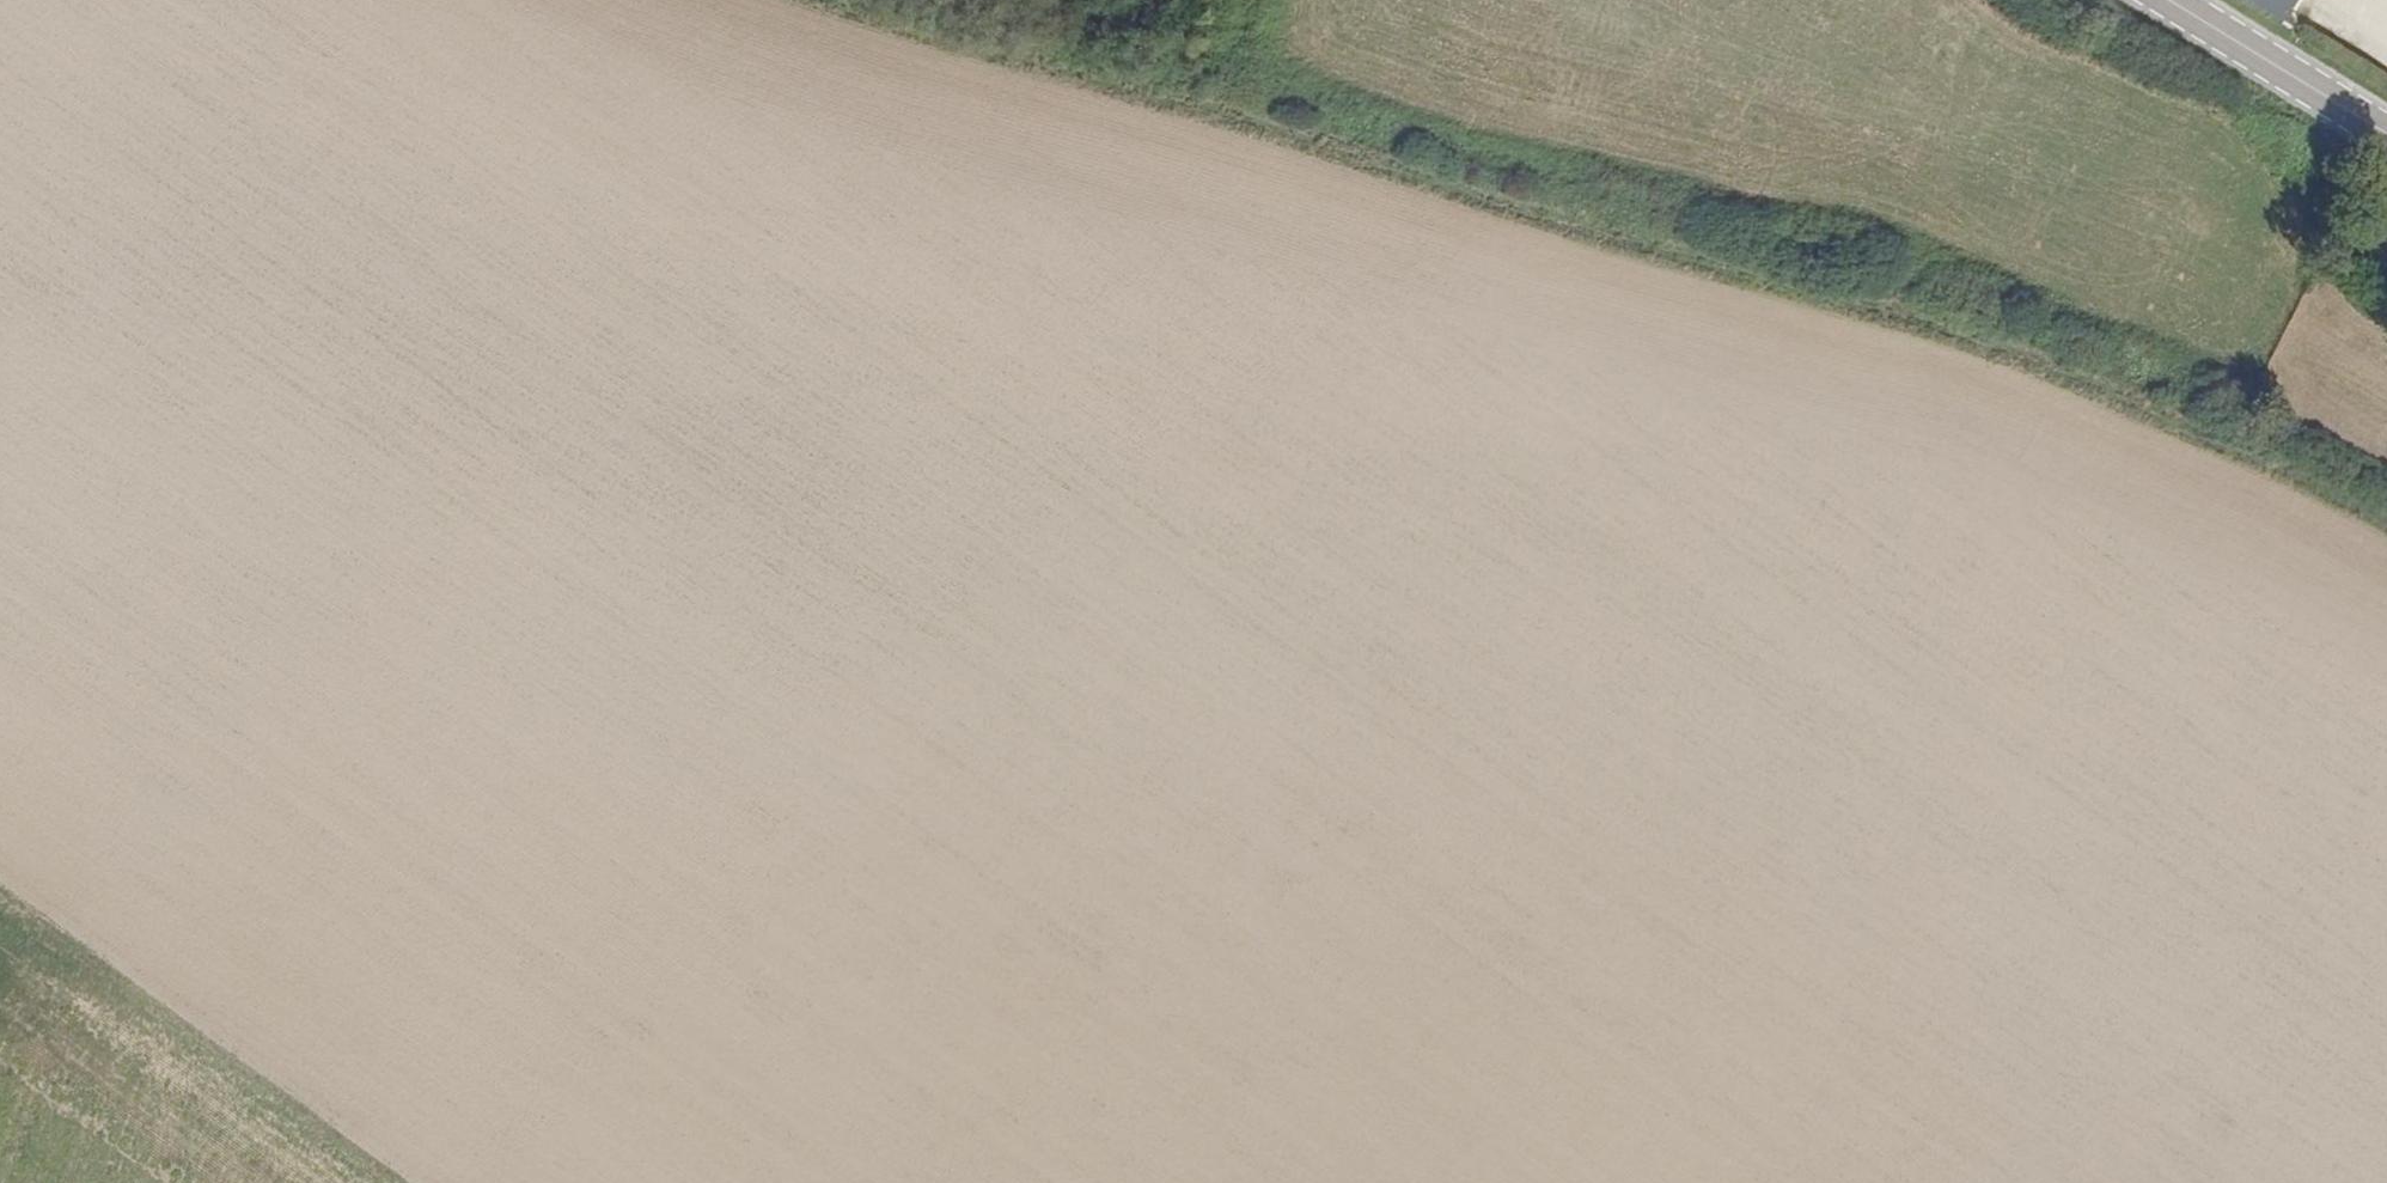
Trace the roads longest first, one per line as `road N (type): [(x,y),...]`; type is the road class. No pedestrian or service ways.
road 1 (secondary): [(2164,0),(2386,138)]

